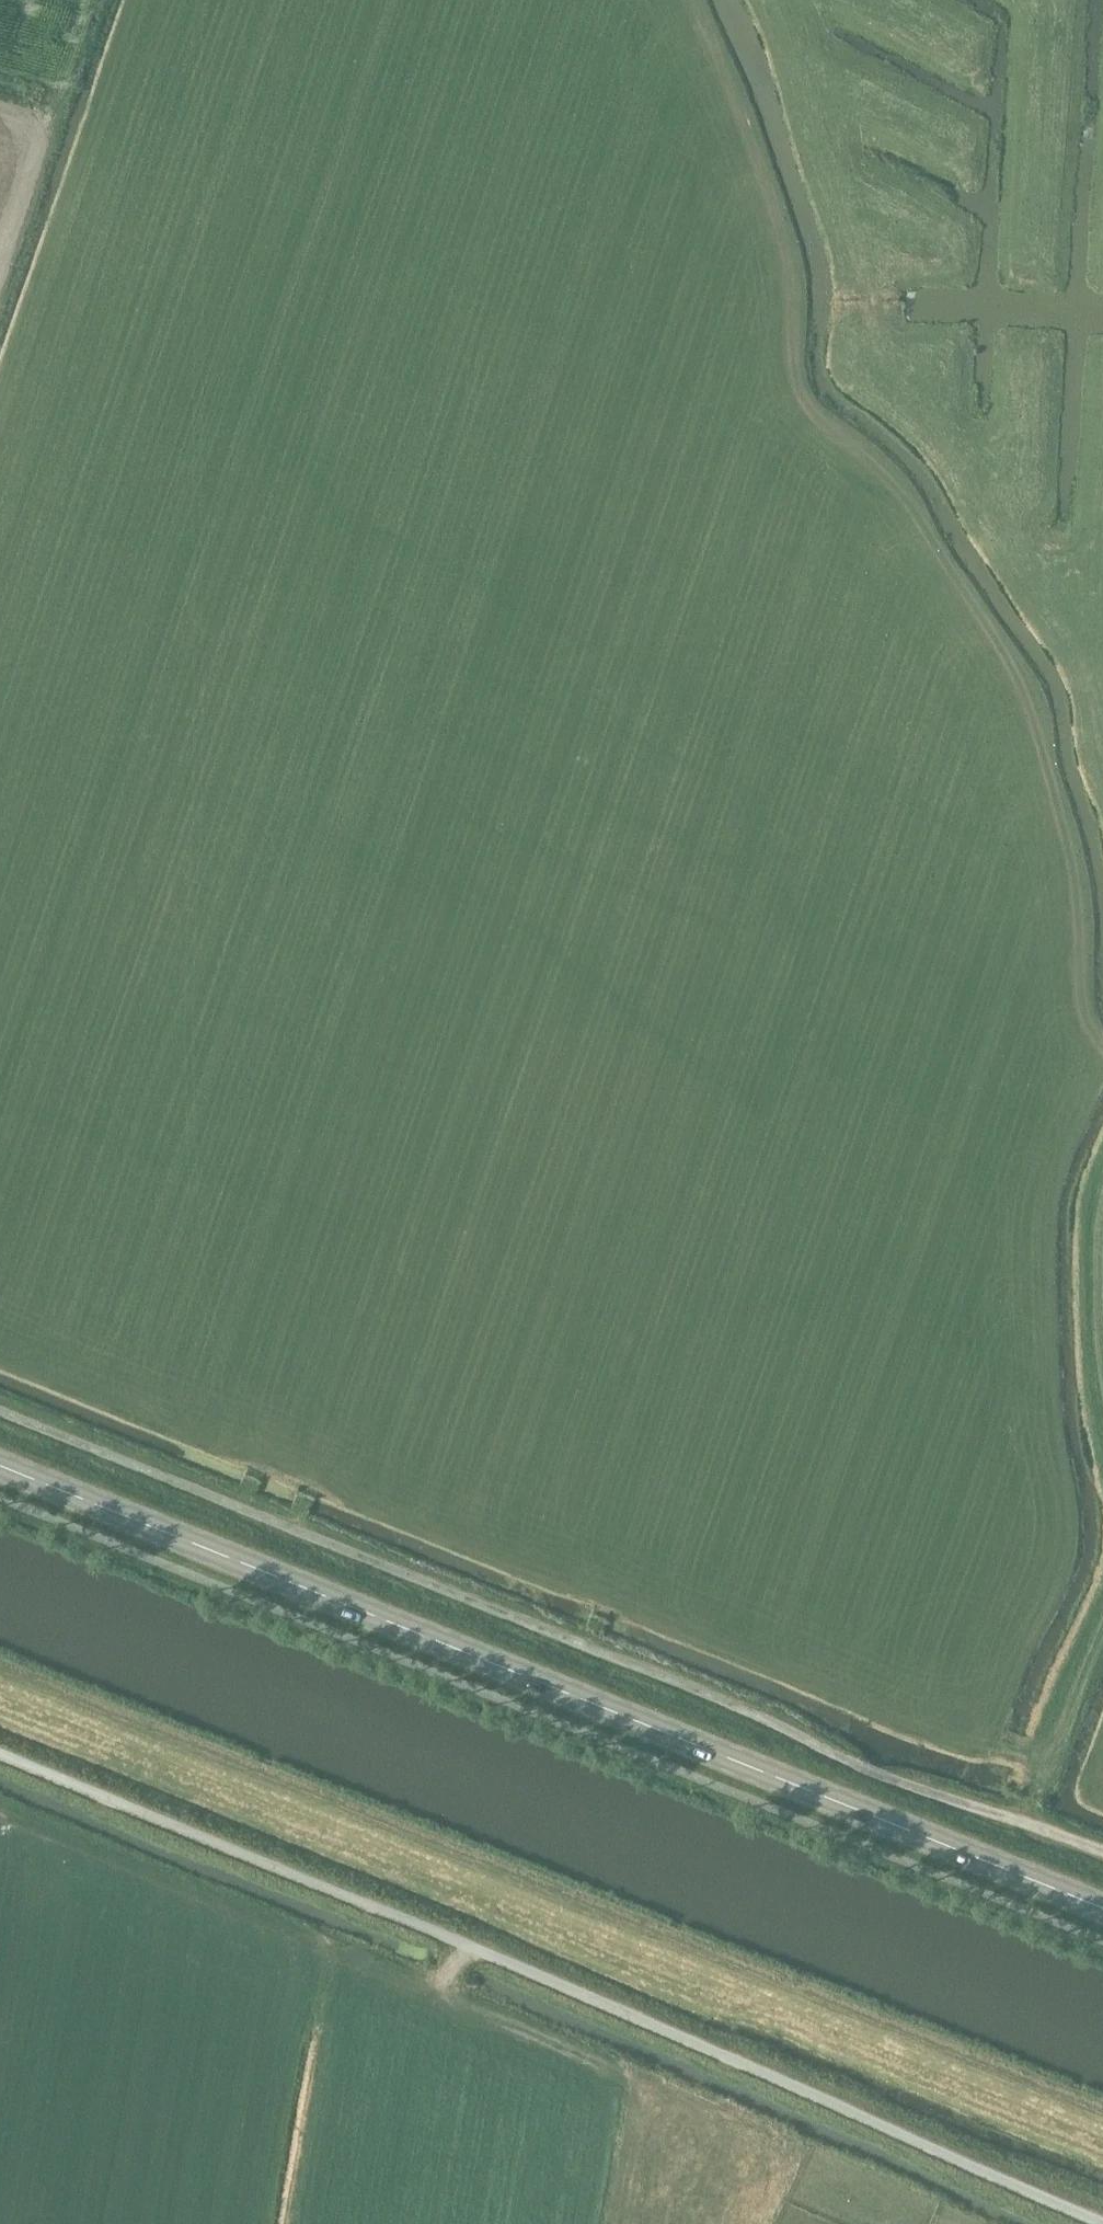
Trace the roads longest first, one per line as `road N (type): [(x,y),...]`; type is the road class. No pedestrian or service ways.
road 1 (unclassified): [(1102,2222),(652,2024),(0,1756)]
road 2 (track): [(1102,1855),(867,1771),(793,1733),(0,1413)]
road 3 (primary): [(1102,1905),(0,1464)]
road 4 (track): [(1102,1630),(1049,1770),(1014,1818)]
road 5 (track): [(1102,1204),(1102,1385)]

